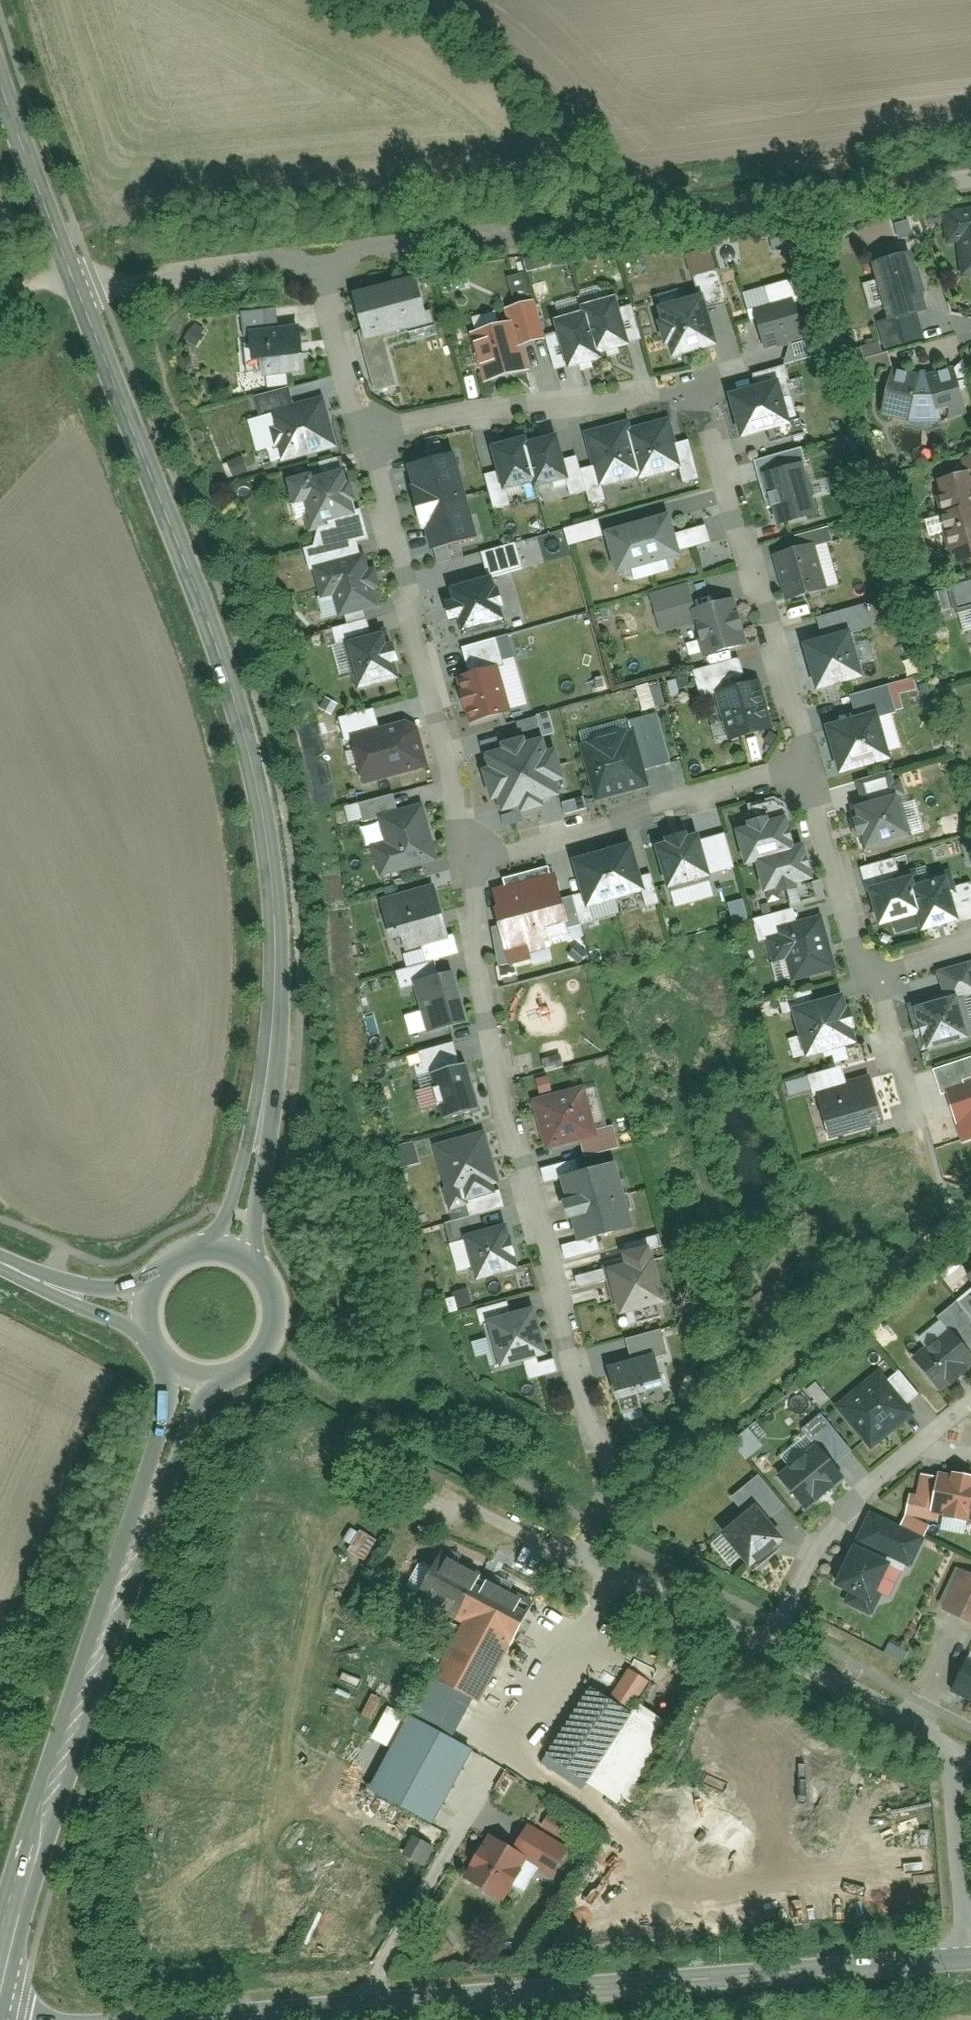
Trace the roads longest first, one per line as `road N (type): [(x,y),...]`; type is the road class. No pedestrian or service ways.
road 1 (tertiary): [(199,2019),(969,1962)]
road 2 (tertiary): [(277,978),(262,817),(241,730),(76,284)]
road 3 (residential): [(364,435),(694,396),(710,421),(809,771)]
road 4 (residential): [(469,866),(498,1047),(605,1464),(610,1506),(574,1553)]
road 5 (residential): [(970,179),(315,259)]
road 6 (secondary): [(0,1996),(44,1826),(194,1380)]
road 7 (residential): [(364,435),(469,866)]
road 8 (residential): [(469,866),(809,771)]
road 9 (tertiary): [(259,1267),(256,1221),(278,1072),(277,978)]
road 10 (tertiary): [(277,978),(253,1117),(229,1214),(209,1248)]
road 11 (residential): [(923,1449),(830,1535),(767,1647)]
road 12 (residential): [(315,259),(76,284)]
road 13 (residential): [(970,1758),(767,1647)]
road 14 (residential): [(809,771),(869,983)]
road 15 (tertiary): [(76,284),(0,83)]
road 16 (residential): [(767,1647),(574,1553)]
road 17 (residential): [(969,1962),(957,1785),(970,1758)]
road 18 (residential): [(315,259),(364,435)]
road 19 (secondary): [(194,1380),(238,1377),(271,1349),(279,1306),(259,1267)]
road 20 (secondary): [(0,1265),(150,1341)]
road 21 (residential): [(869,983),(913,1137)]
road 22 (secondary): [(148,1296),(0,1259)]

